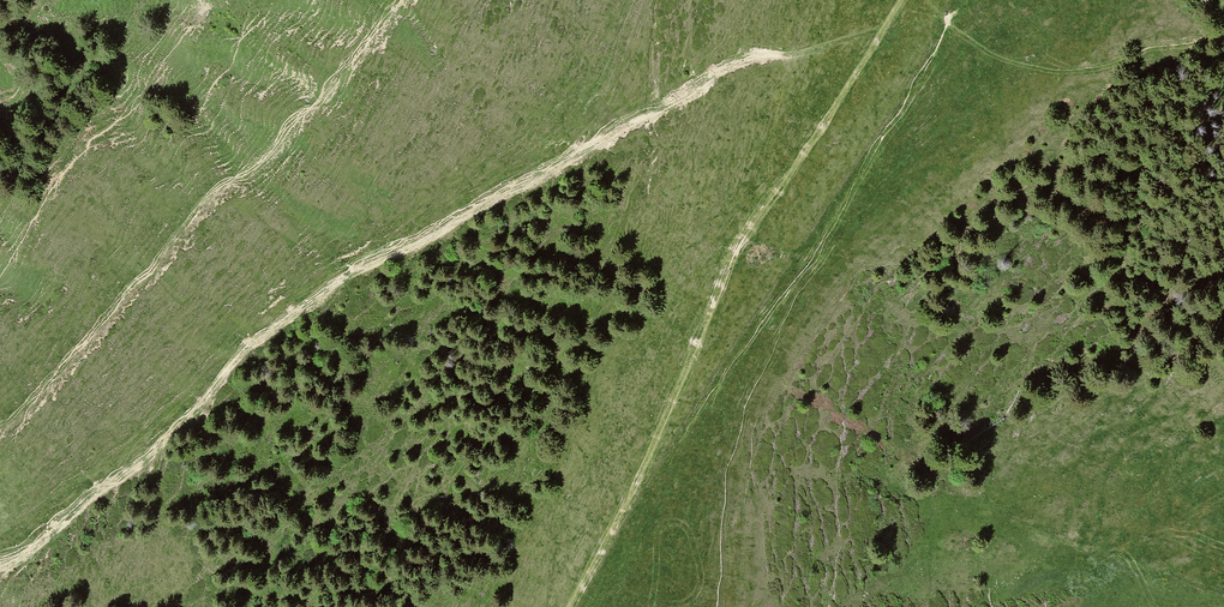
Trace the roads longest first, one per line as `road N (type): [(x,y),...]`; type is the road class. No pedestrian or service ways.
road 1 (track): [(0,567),(35,549),(183,431),(251,353),(361,268),(756,55),(789,56),(883,29)]
road 2 (track): [(883,29),(729,262),(666,426),(563,606)]
road 3 (track): [(400,0),(322,103),(295,116),(265,161),(211,190),(170,247),(20,415),(0,427)]
road 4 (track): [(955,29),(987,53),(1059,72),(1106,69),(1148,50),(1223,36)]

